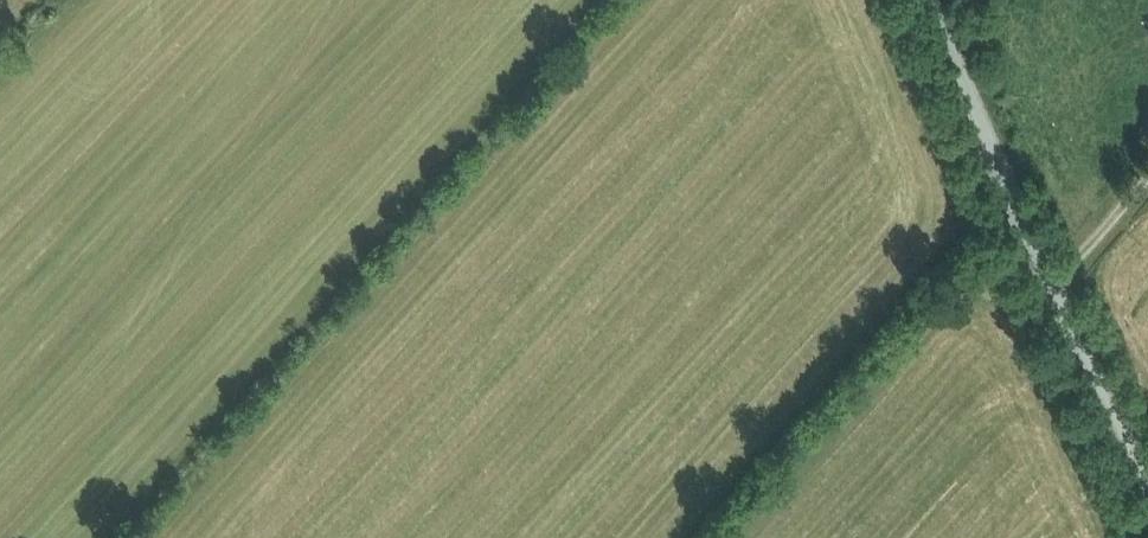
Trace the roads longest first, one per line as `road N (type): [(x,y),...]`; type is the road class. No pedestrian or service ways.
road 1 (tertiary): [(1147,493),(927,0)]

